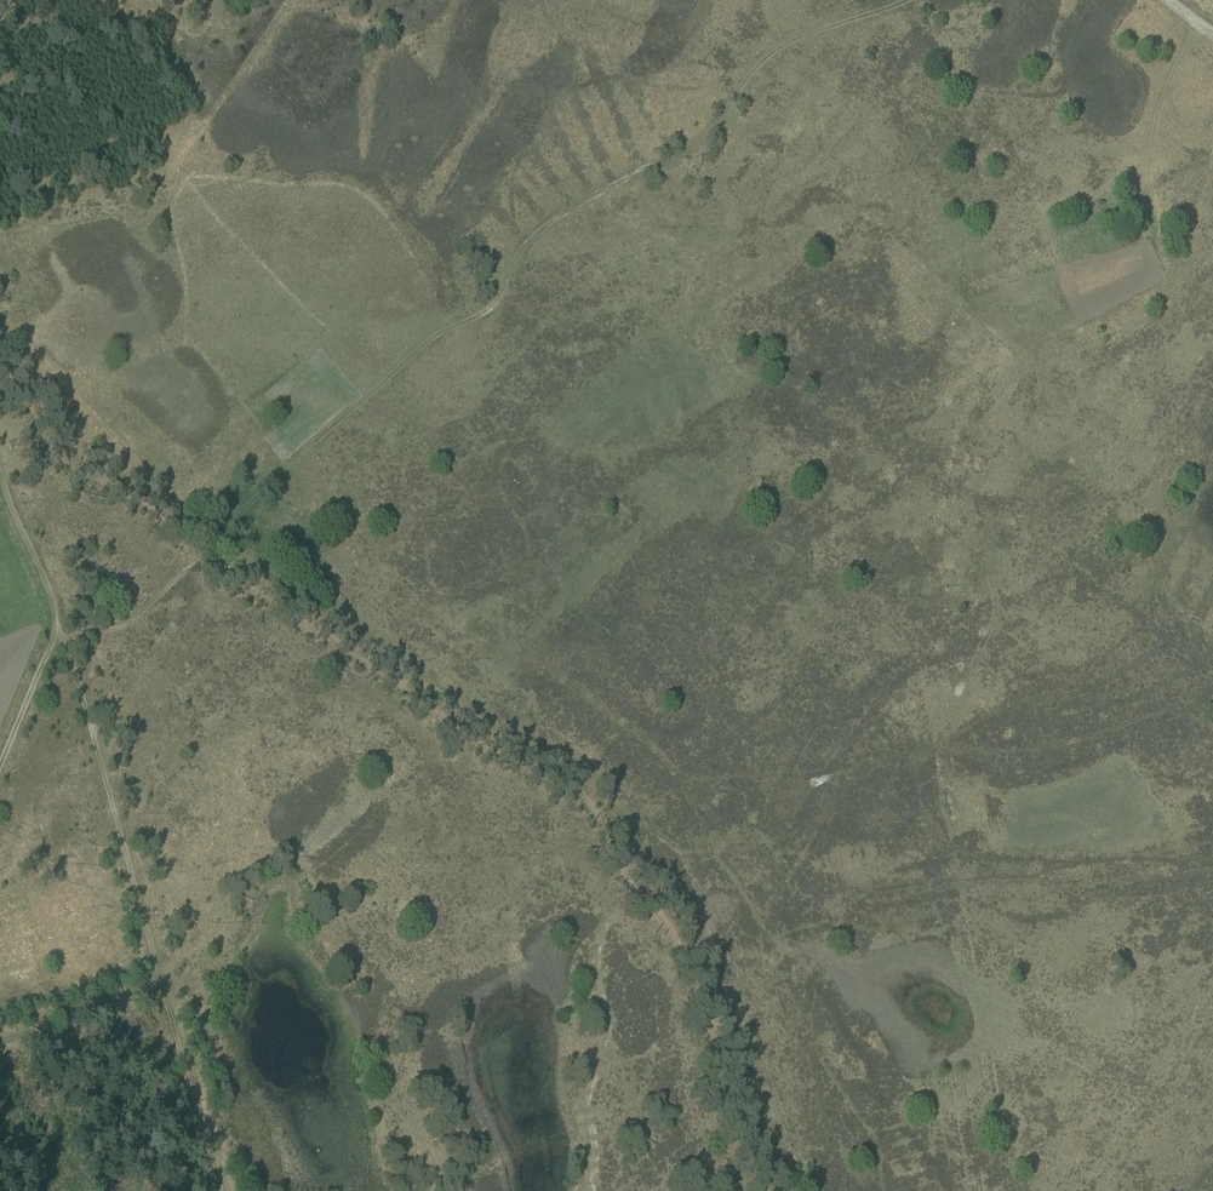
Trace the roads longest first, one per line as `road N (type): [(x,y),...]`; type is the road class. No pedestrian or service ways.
road 1 (track): [(61,646),(161,983)]
road 2 (track): [(161,983),(223,1190)]
road 3 (track): [(0,1043),(161,983)]
road 4 (track): [(0,489),(61,646)]

